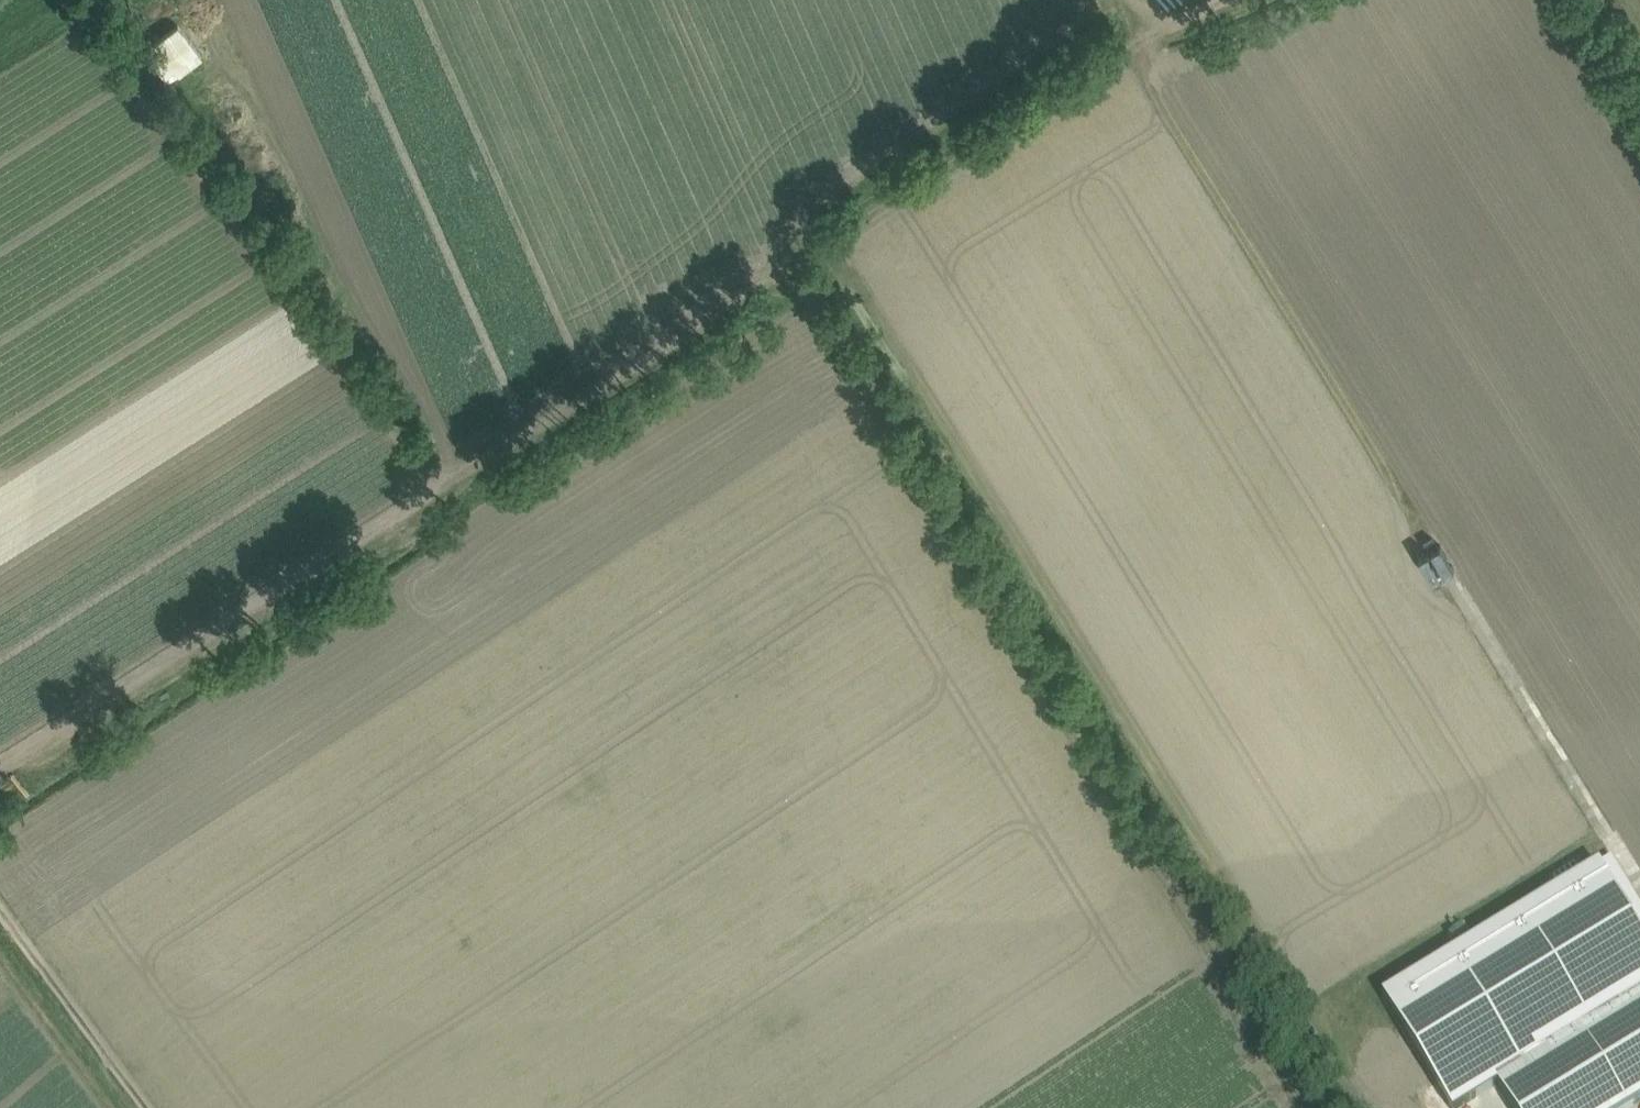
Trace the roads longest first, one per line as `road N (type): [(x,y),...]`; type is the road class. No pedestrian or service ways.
road 1 (track): [(1303,0),(1166,69),(1144,67),(1110,0)]
road 2 (track): [(1639,119),(1567,0)]

